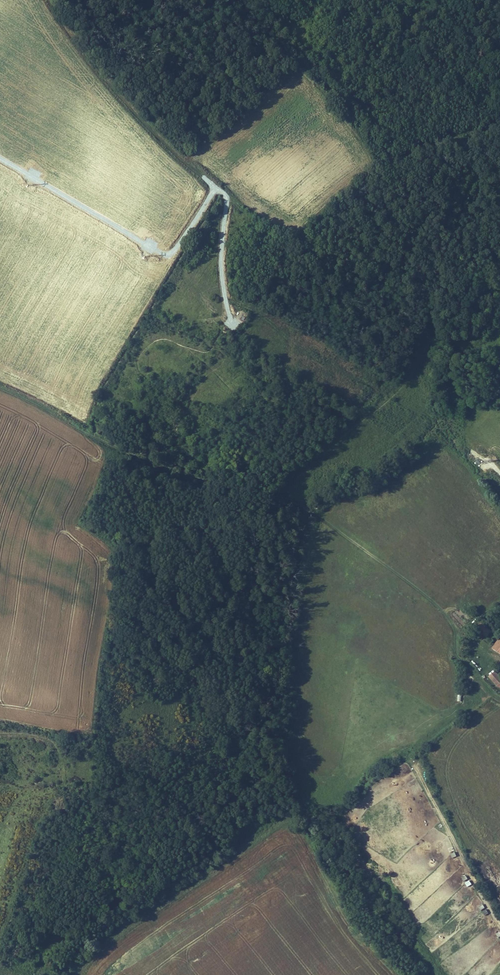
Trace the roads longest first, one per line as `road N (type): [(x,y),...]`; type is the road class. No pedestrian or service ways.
road 1 (track): [(499,924),(413,763)]

